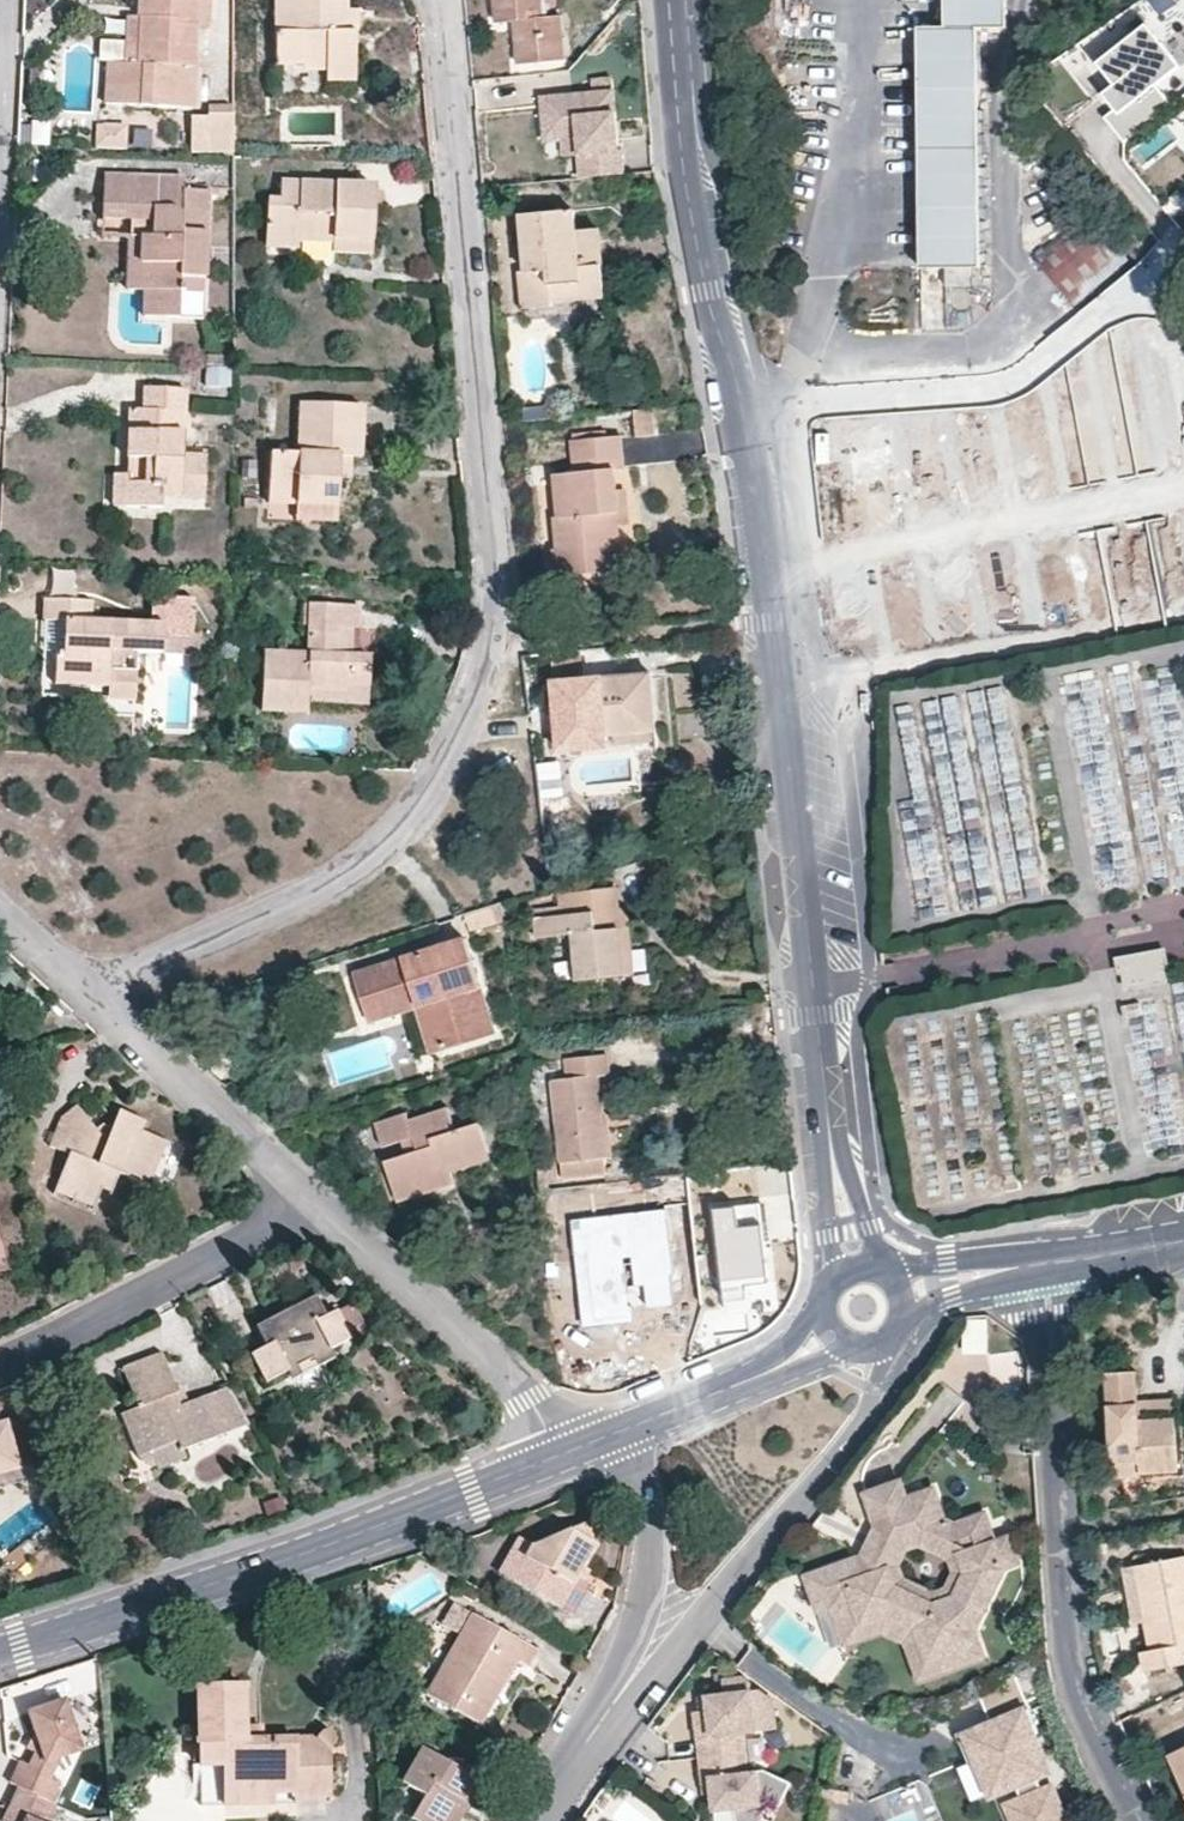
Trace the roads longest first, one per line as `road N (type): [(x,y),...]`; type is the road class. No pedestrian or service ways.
road 1 (residential): [(439,0),(496,580),(478,693),(434,783),(396,834),(351,875),(136,972),(100,1002)]
road 2 (residential): [(830,1139),(783,640),(683,108),(674,0)]
road 3 (tertiary): [(565,1455),(280,1562),(0,1650)]
road 4 (residential): [(1046,1264),(1075,1659),(1144,1820)]
road 5 (residential): [(565,1455),(532,1399),(493,1358),(316,1201)]
road 6 (residential): [(0,1367),(316,1201)]
road 7 (residential): [(316,1201),(100,1002)]
road 8 (residential): [(635,1427),(657,1552),(631,1681)]
road 9 (residential): [(763,1542),(823,1474),(881,1389),(876,1340)]
road 10 (residential): [(631,1681),(705,1616),(763,1542)]
road 11 (residential): [(536,1820),(631,1681)]
road 12 (tertiary): [(1046,1264),(945,1260),(885,1277)]
road 13 (tertiary): [(898,1317),(1046,1264)]
road 14 (residential): [(763,1542),(681,1409)]
road 15 (residential): [(830,1139),(822,1192),(833,1287)]
road 16 (residential): [(881,1275),(858,1188),(830,1139)]
road 17 (tertiary): [(1183,1240),(1046,1264)]
road 18 (residential): [(100,1002),(0,911)]
road 19 (tertiary): [(748,1383),(809,1370),(865,1342)]

